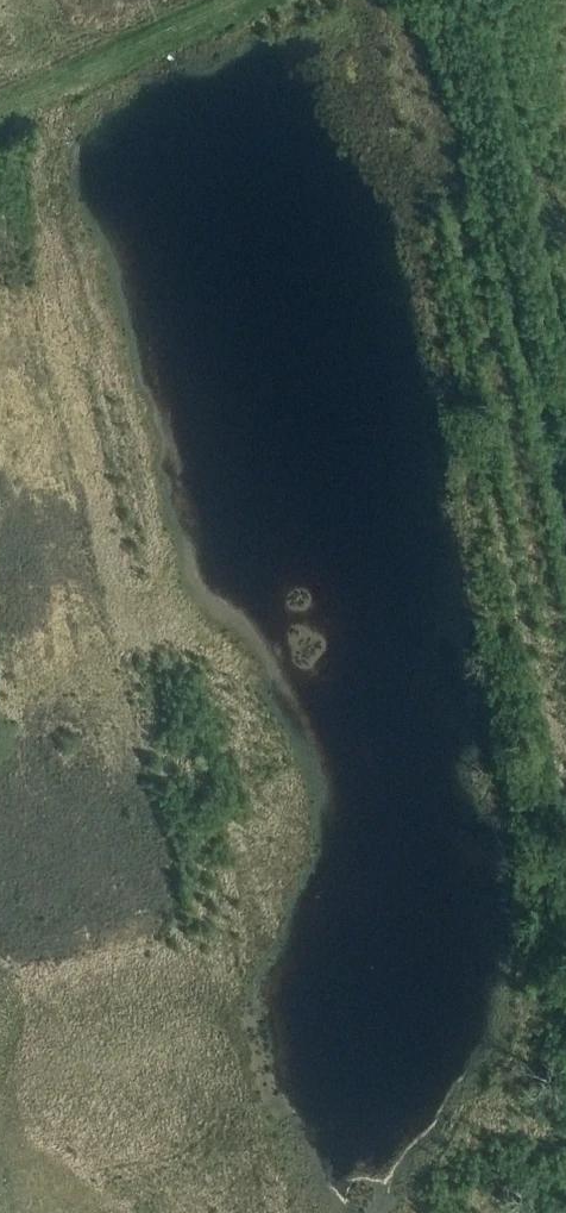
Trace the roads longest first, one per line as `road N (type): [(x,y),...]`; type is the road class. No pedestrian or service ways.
road 1 (track): [(0,100),(223,0)]

